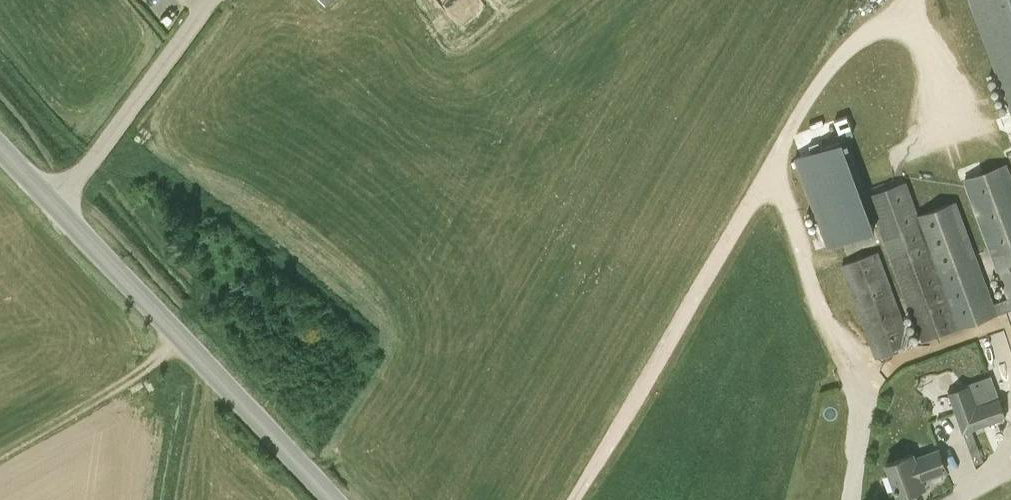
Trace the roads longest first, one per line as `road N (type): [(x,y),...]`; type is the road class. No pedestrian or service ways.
road 1 (tertiary): [(333,499),(0,149)]
road 2 (track): [(178,337),(158,359),(0,449)]

